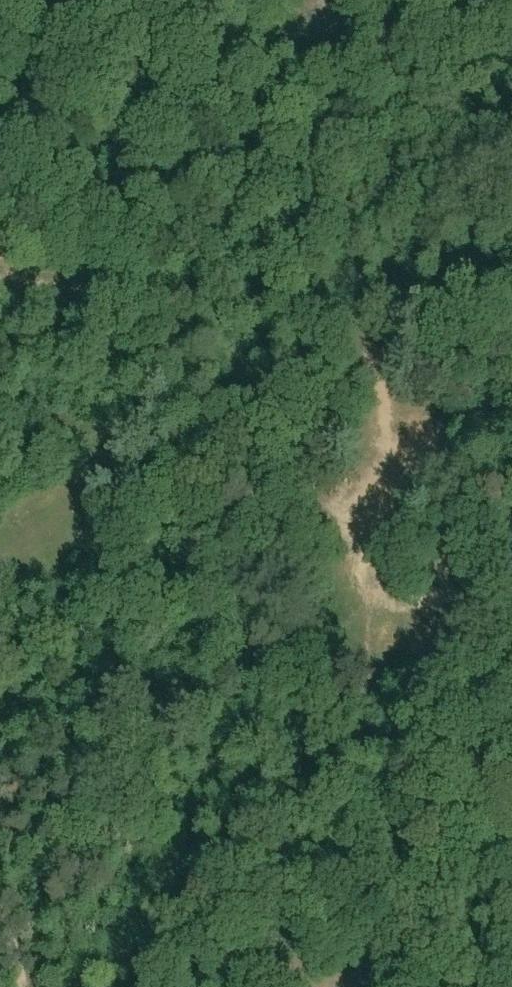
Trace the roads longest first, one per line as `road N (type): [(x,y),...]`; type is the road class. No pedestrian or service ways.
road 1 (track): [(291,933),(296,905),(347,813),(373,723)]

